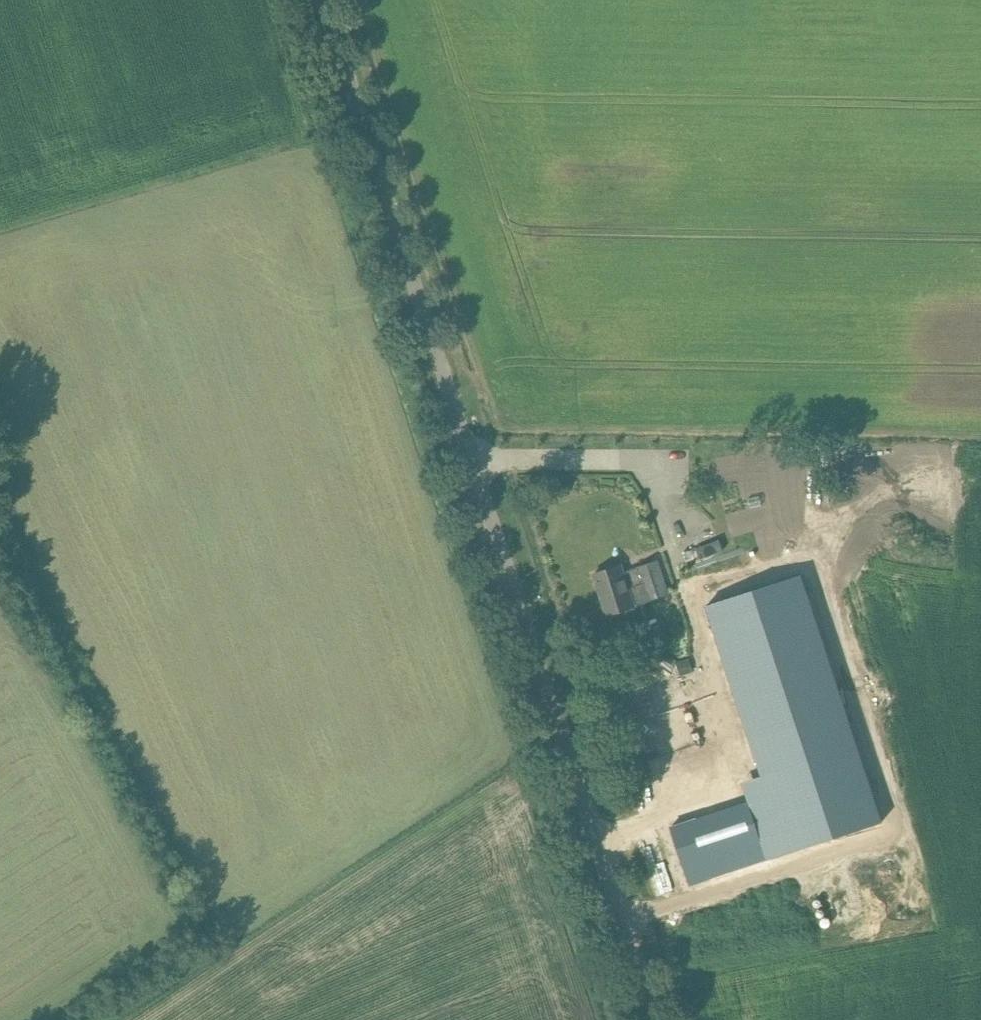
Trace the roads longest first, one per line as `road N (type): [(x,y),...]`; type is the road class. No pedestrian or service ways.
road 1 (unclassified): [(656,1019),(327,0)]

